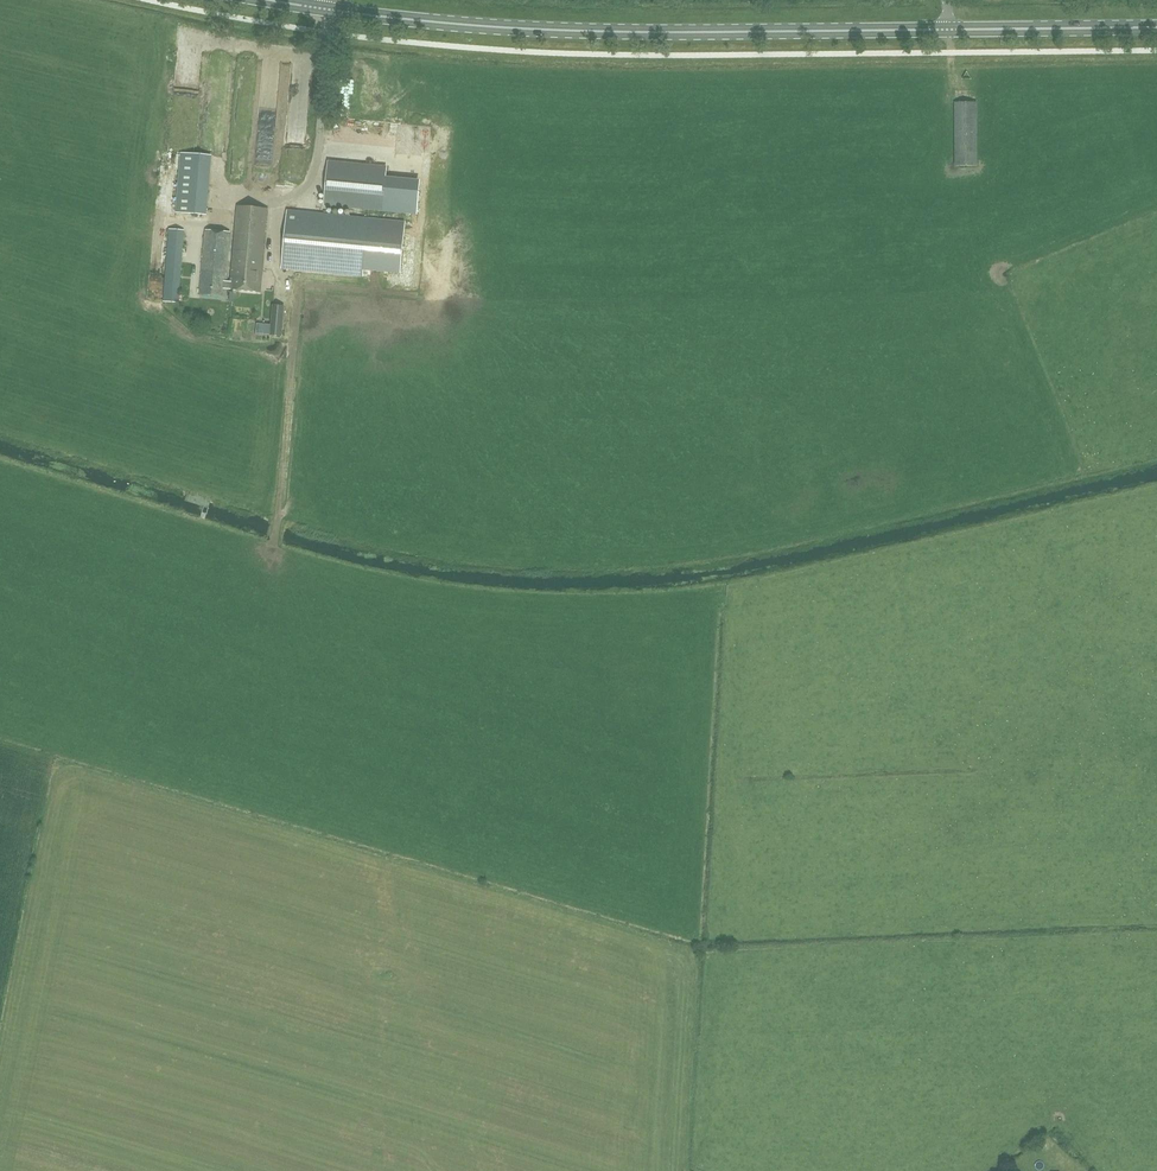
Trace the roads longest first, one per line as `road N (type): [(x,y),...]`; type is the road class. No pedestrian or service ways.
road 1 (secondary): [(333,10),(560,32),(948,30)]
road 2 (secondary): [(948,30),(1156,28)]

